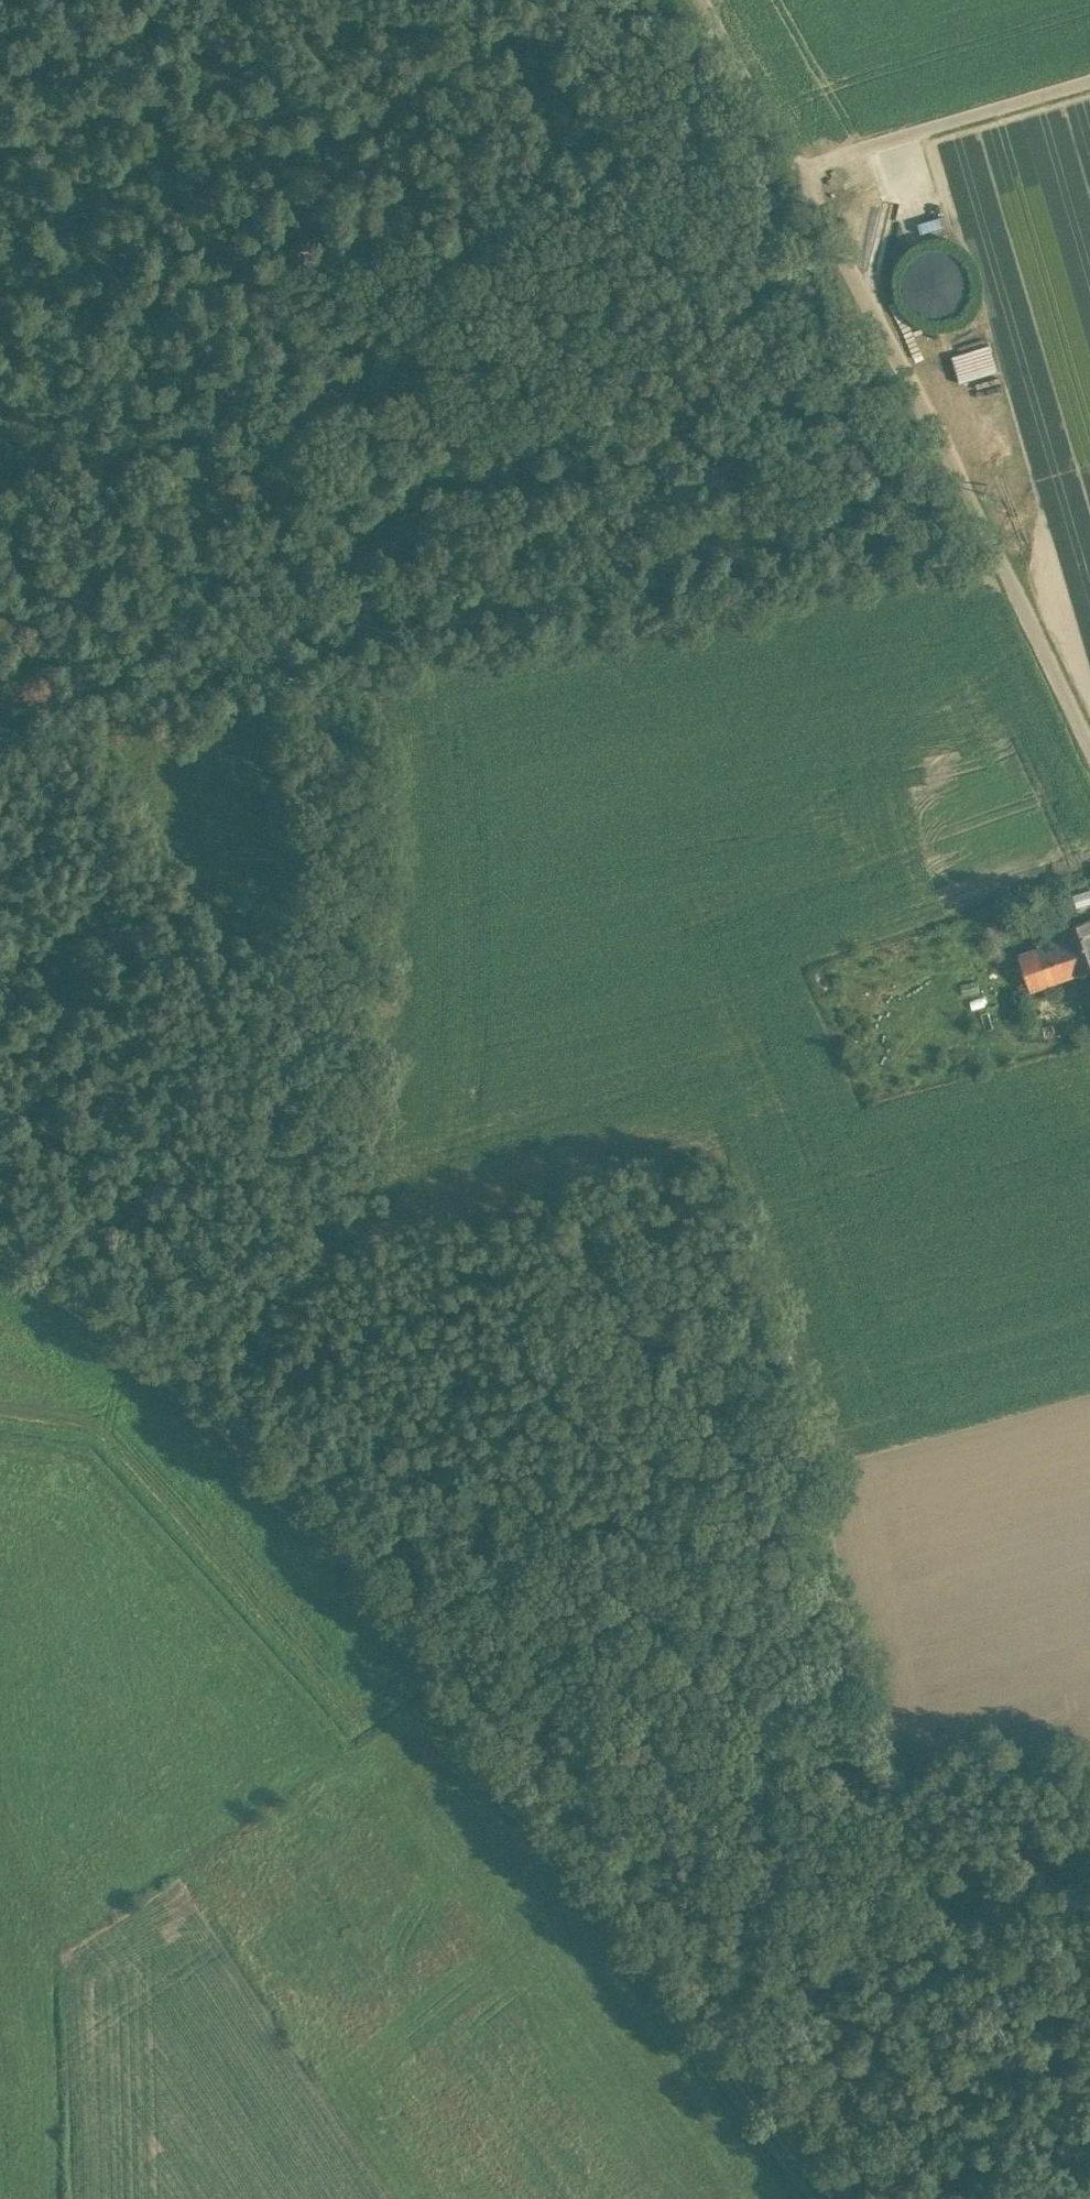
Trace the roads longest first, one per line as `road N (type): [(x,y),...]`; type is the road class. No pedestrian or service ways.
road 1 (unclassified): [(847,2198),(342,1563),(99,1318),(0,1245)]
road 2 (unclassified): [(805,173),(1089,751)]
road 3 (unclassified): [(1089,85),(805,173)]
road 4 (unclassified): [(712,0),(805,173)]

